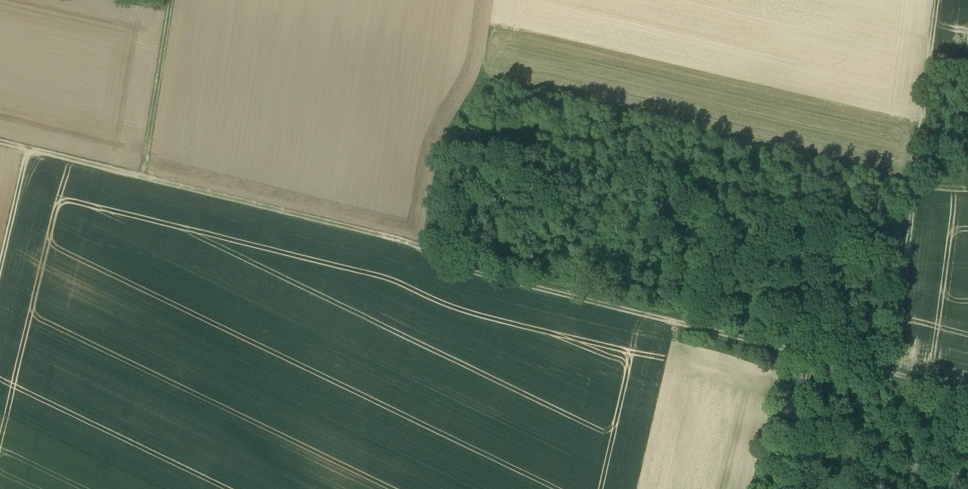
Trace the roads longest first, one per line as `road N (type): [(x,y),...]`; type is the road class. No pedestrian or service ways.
road 1 (track): [(170,0),(140,179),(889,377)]
road 2 (track): [(889,377),(936,0)]
road 3 (track): [(0,144),(140,179)]
road 4 (track): [(821,361),(798,412),(785,488)]

